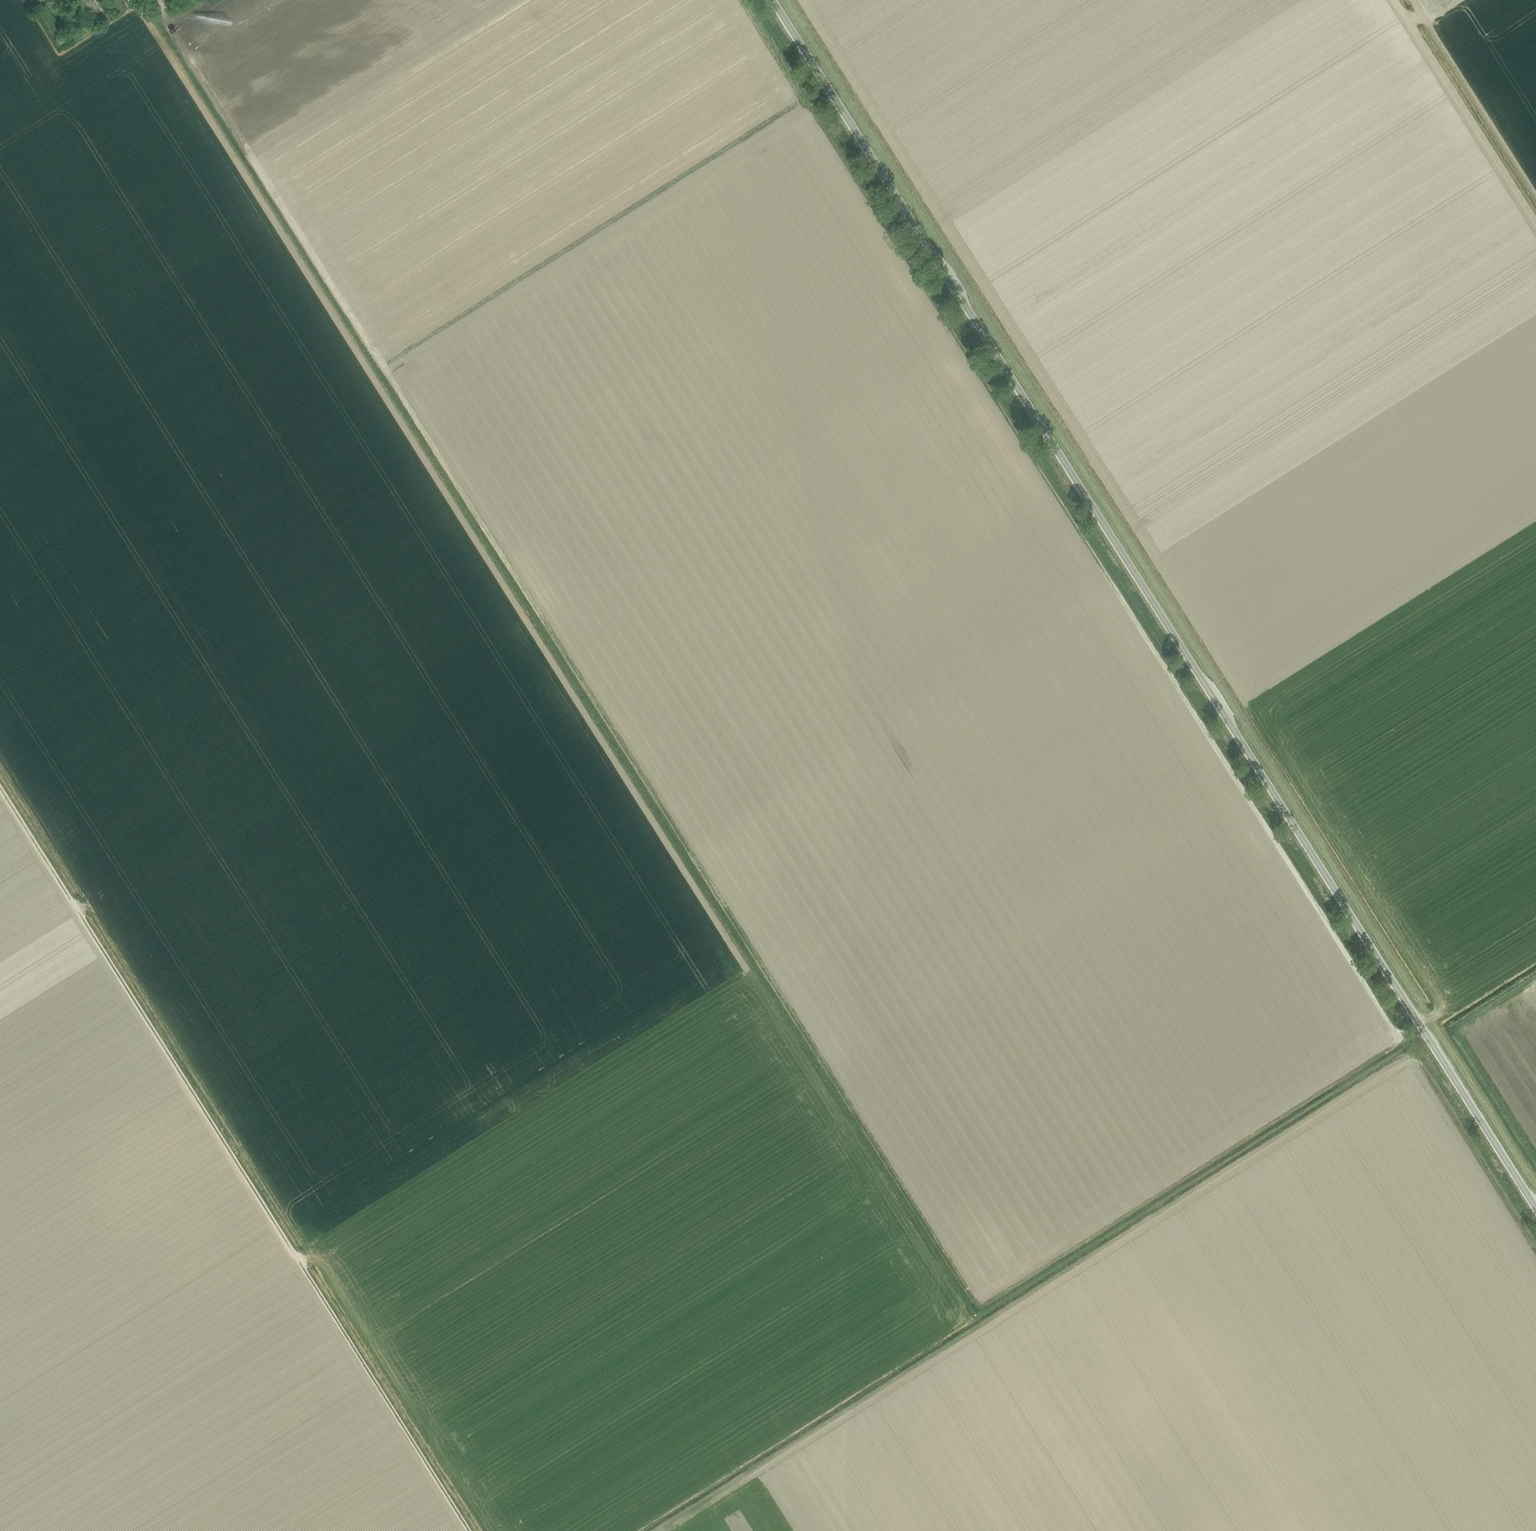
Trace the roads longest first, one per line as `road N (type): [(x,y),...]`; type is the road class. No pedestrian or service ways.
road 1 (unclassified): [(1535,1209),(772,0)]

